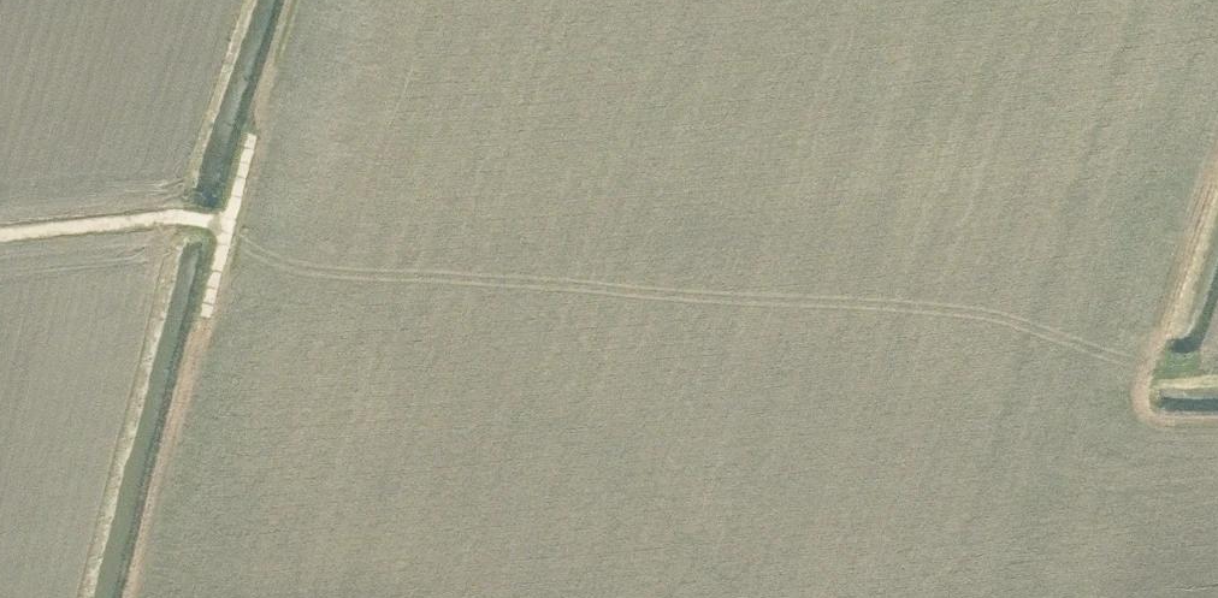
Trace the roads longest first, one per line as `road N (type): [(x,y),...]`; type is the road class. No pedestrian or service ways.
road 1 (track): [(0,235),(179,216),(228,225)]
road 2 (track): [(251,139),(205,313)]

